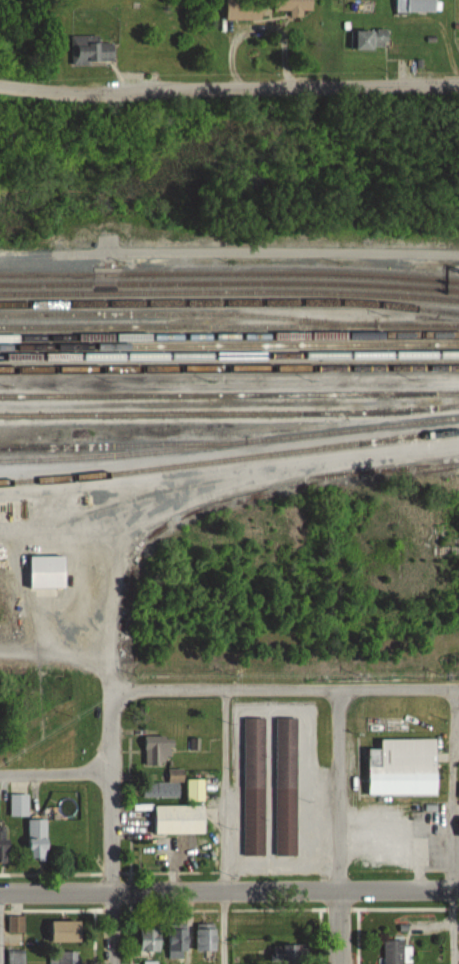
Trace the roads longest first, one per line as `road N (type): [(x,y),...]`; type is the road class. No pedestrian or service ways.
road 1 (residential): [(458,86),(105,96),(0,87)]
road 2 (tertiary): [(0,892),(458,889)]
road 3 (residential): [(113,690),(458,689)]
road 4 (residential): [(341,890),(337,690)]
road 5 (residential): [(113,892),(109,772)]

